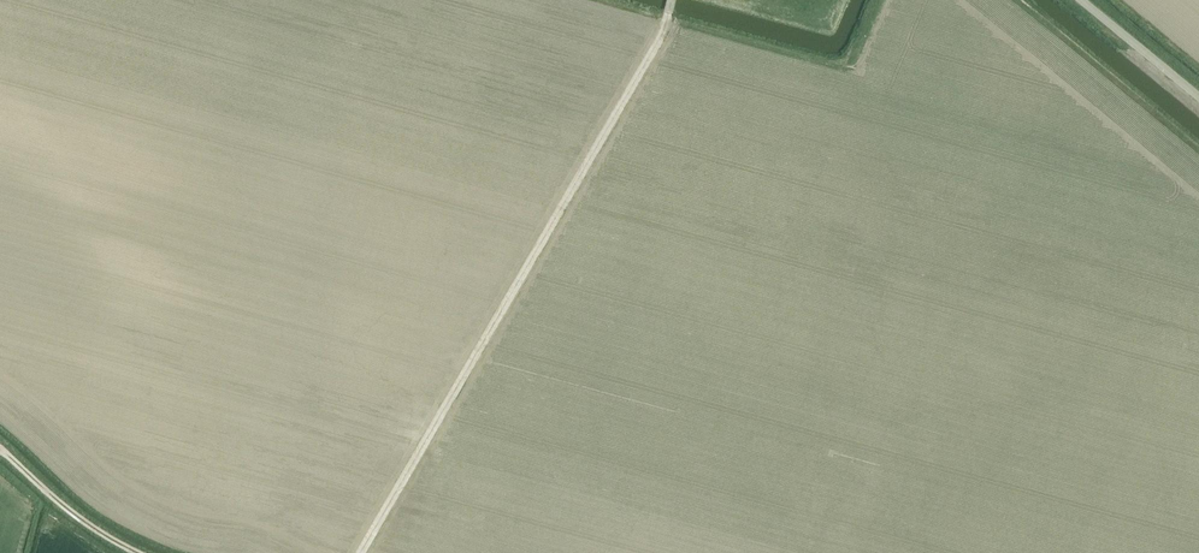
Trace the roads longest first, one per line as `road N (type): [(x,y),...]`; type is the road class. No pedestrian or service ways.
road 1 (track): [(672,0),(658,40),(360,552)]
road 2 (track): [(140,552),(95,529),(0,449)]
road 3 (unclassified): [(1198,94),(1087,0)]

